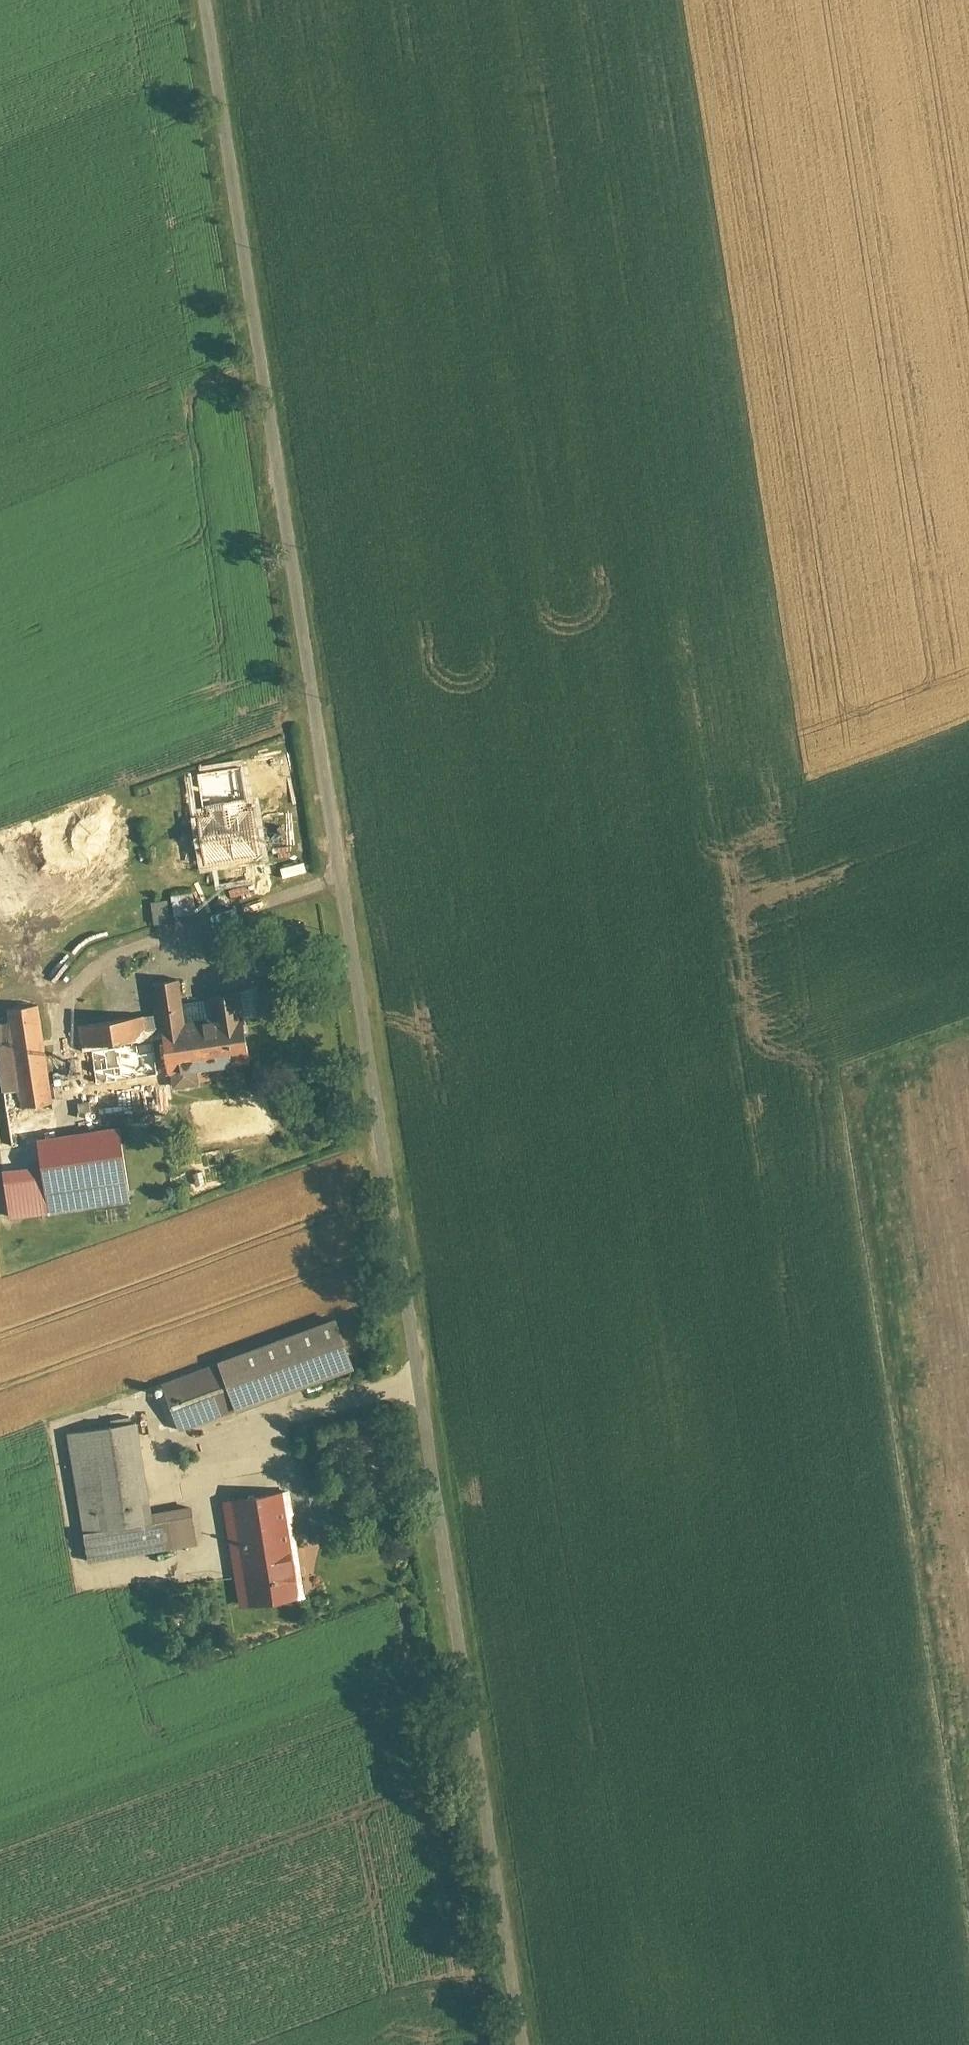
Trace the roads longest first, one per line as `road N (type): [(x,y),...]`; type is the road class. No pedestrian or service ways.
road 1 (unclassified): [(186,0),(508,2044)]

